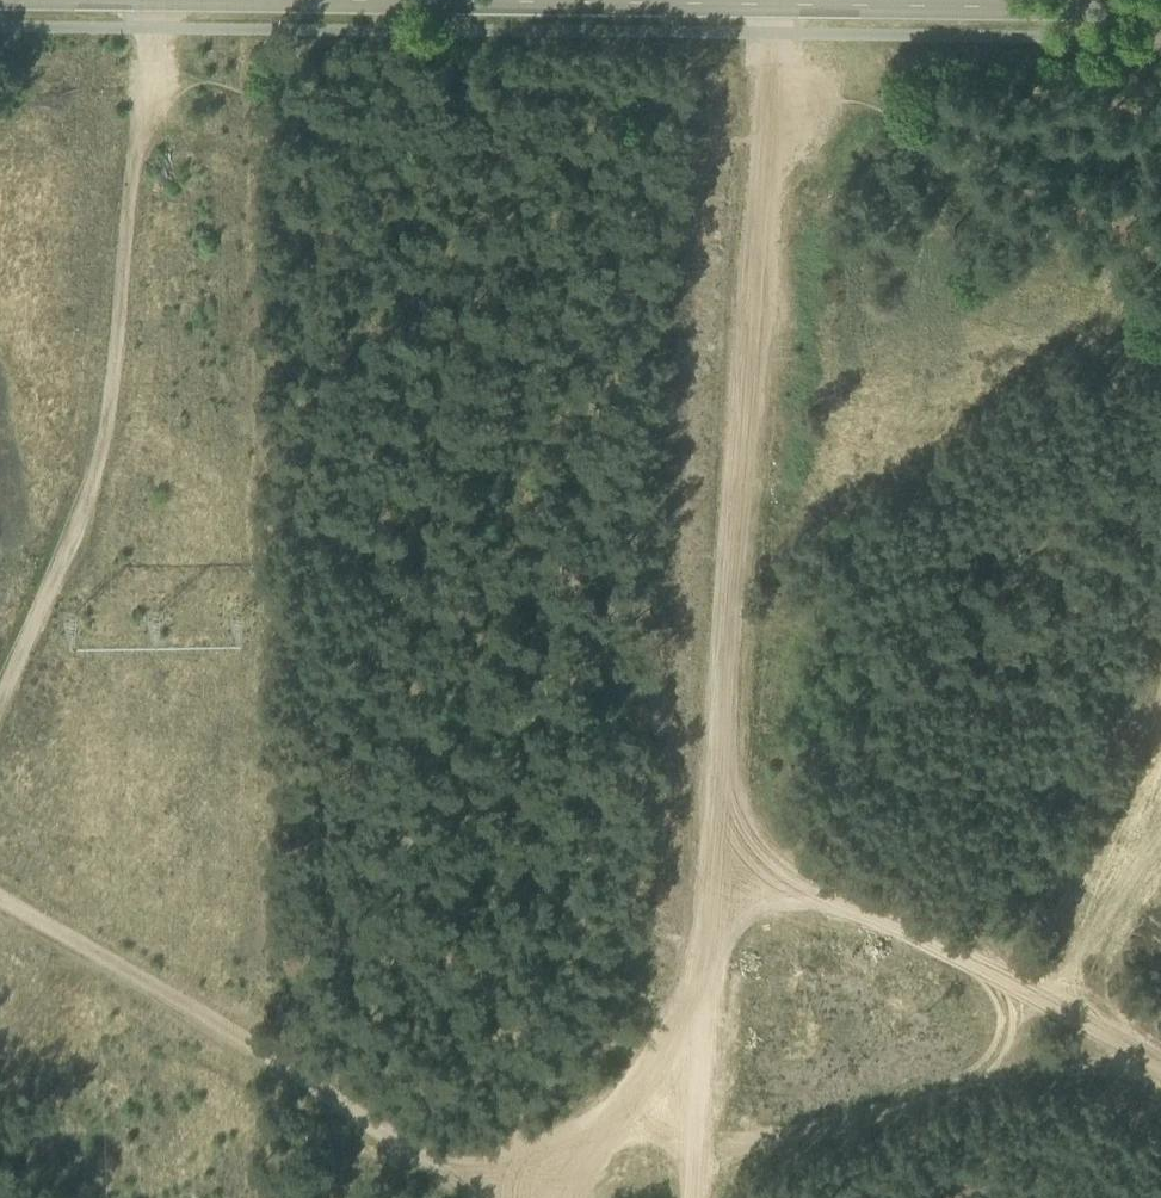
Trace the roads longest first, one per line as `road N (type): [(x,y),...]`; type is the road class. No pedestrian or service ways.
road 1 (track): [(691,1197),(773,59)]
road 2 (secondary): [(1160,15),(24,0)]
road 3 (track): [(0,685),(106,408),(148,25)]
road 4 (track): [(0,889),(268,1051),(486,1197)]
road 5 (track): [(716,828),(1160,1076)]
road 6 (track): [(701,1029),(554,1197)]

